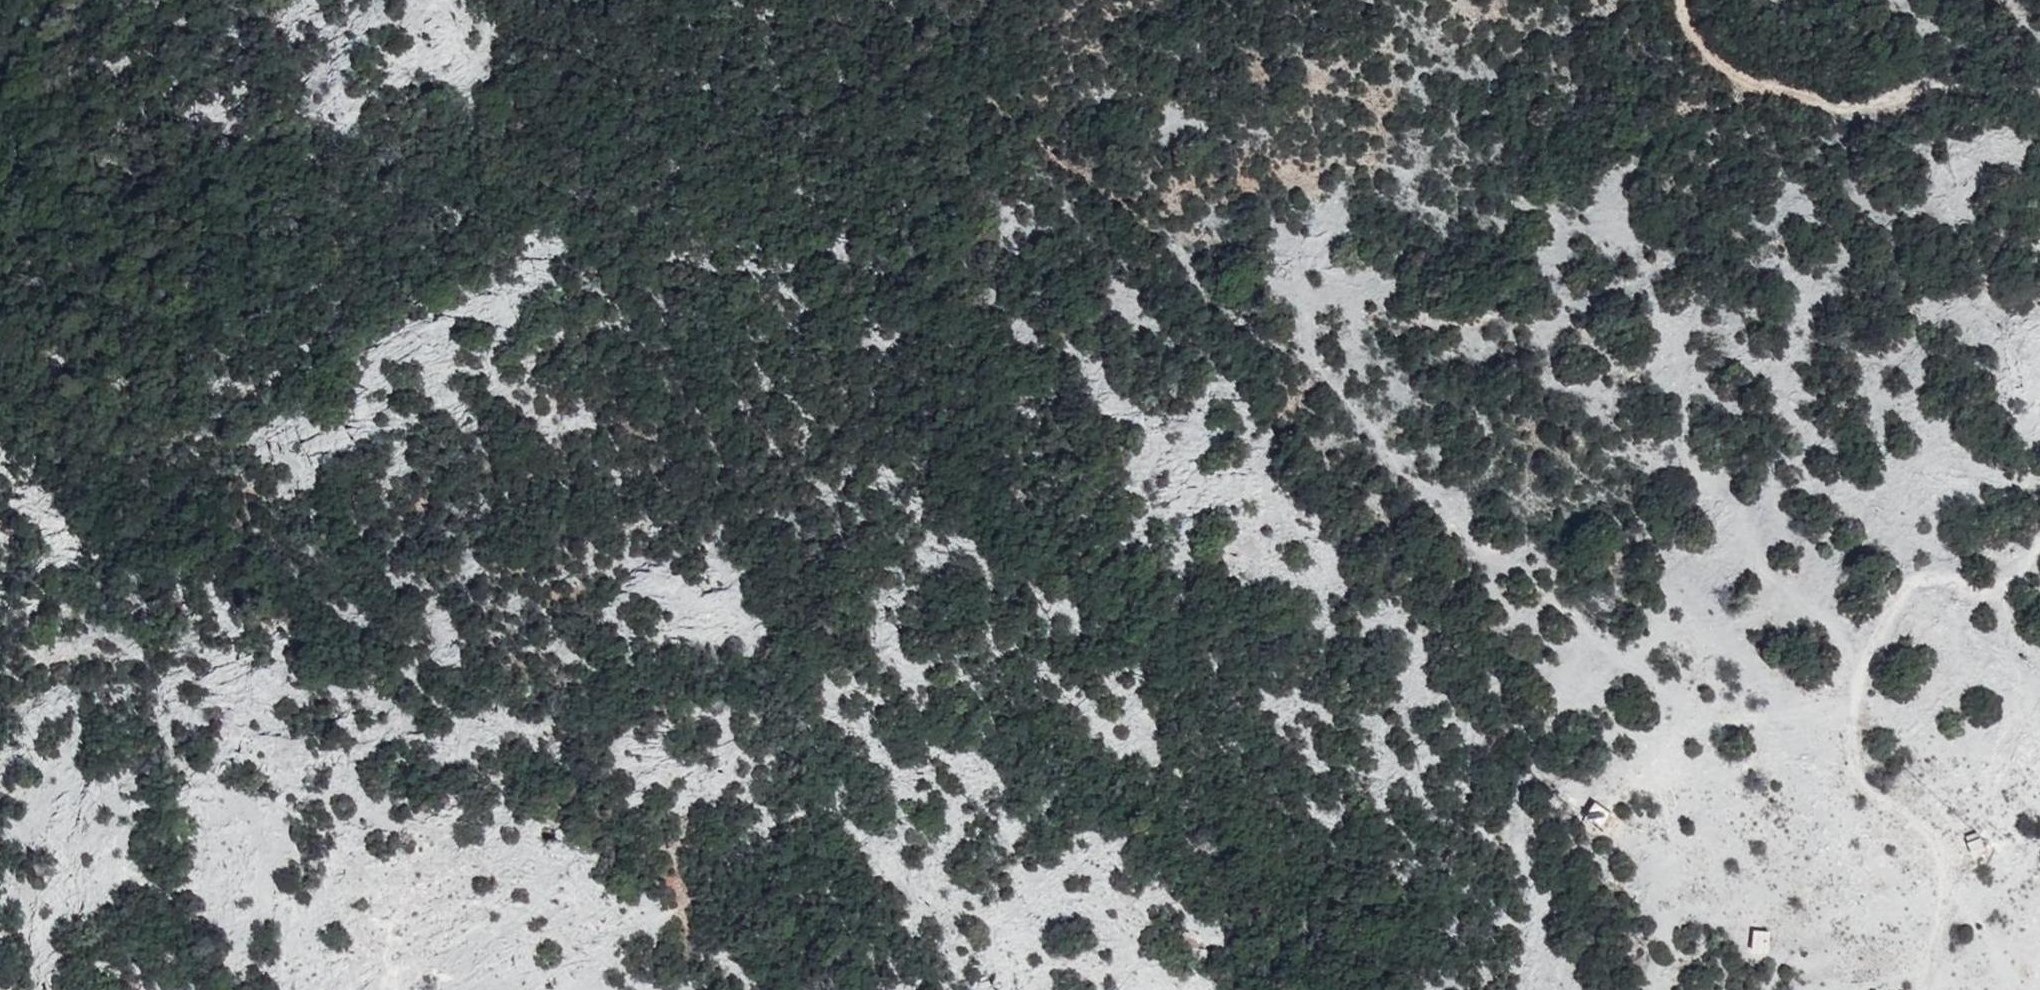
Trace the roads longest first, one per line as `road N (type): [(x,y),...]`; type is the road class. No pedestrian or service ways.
road 1 (track): [(1929,989),(1945,893),(1932,829),(1858,771),(1859,682),(1909,588),(1941,576),(1990,591),(2039,547)]
road 2 (track): [(2039,89),(2000,76),(1927,85),(1840,109),(1708,67),(1679,0)]

